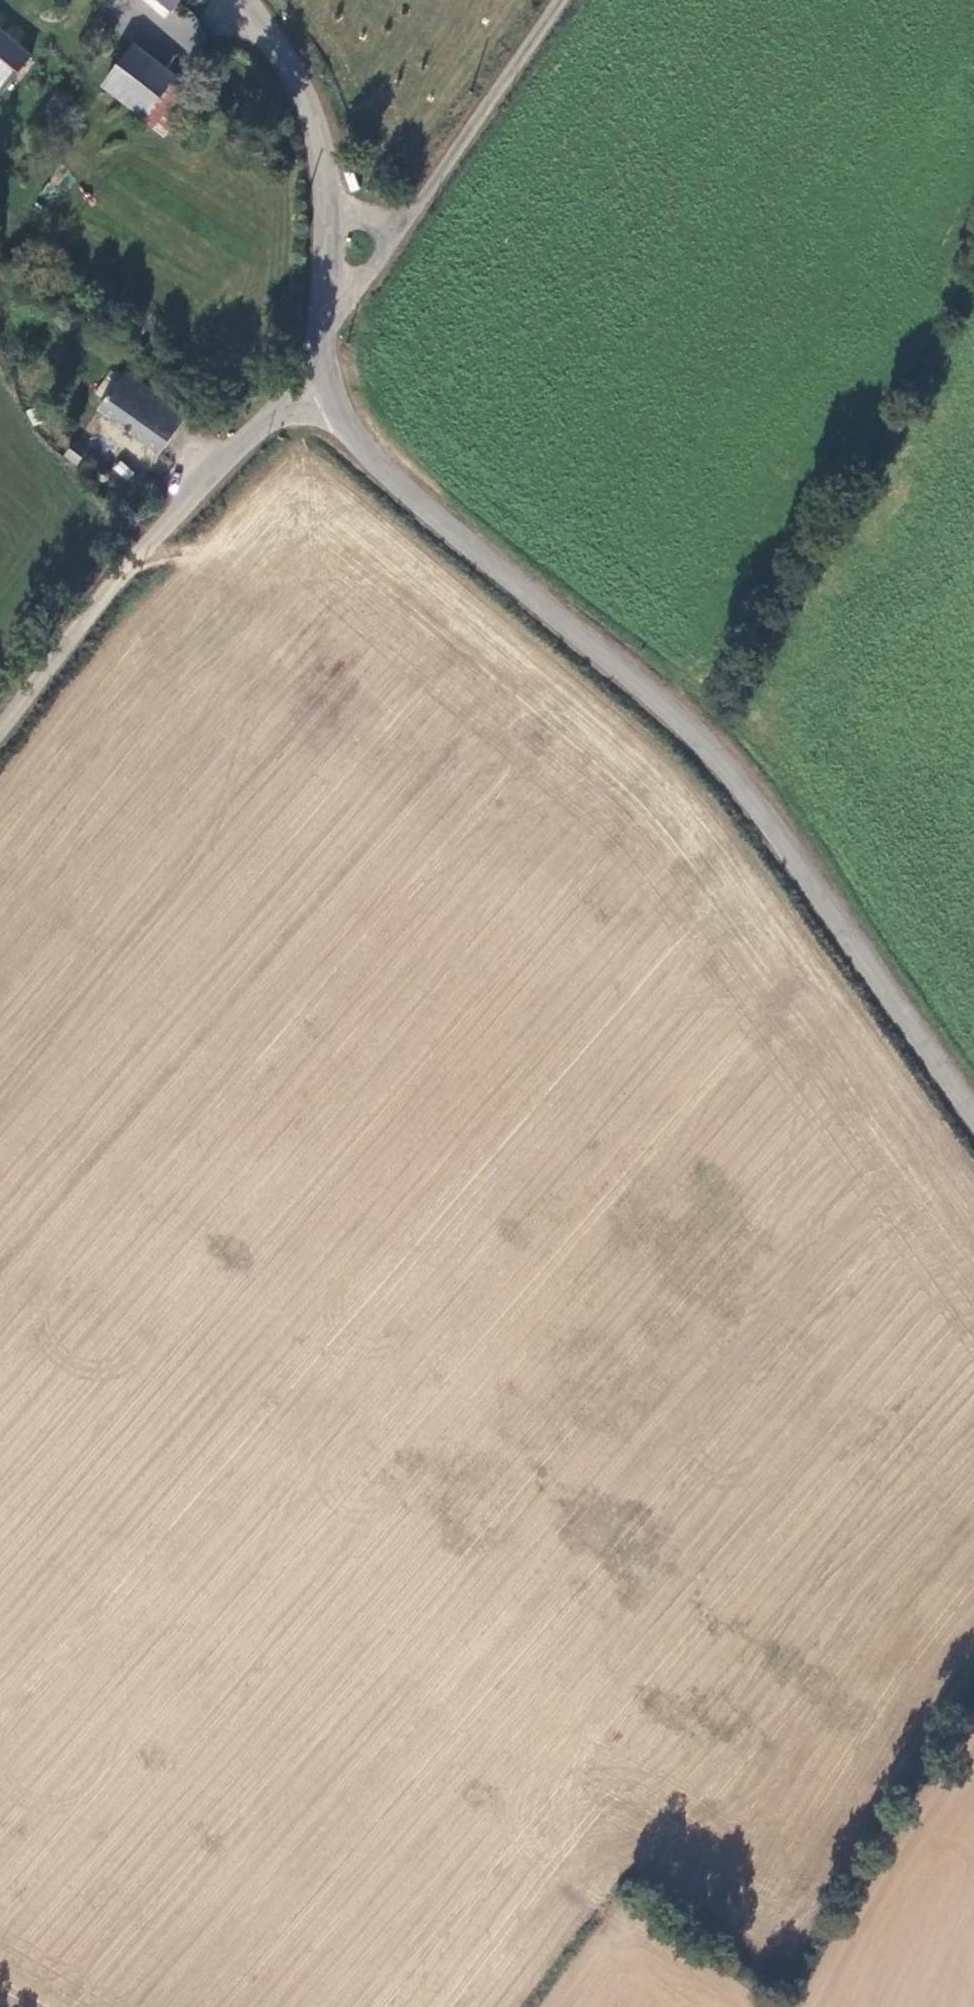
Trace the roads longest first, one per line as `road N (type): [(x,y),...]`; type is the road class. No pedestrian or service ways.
road 1 (tertiary): [(973,1111),(760,810),(692,728),(366,458),(315,391)]
road 2 (unclassified): [(0,737),(250,433),(315,391)]
road 3 (tertiary): [(315,391),(329,215),(317,137),(284,57),(243,0)]

